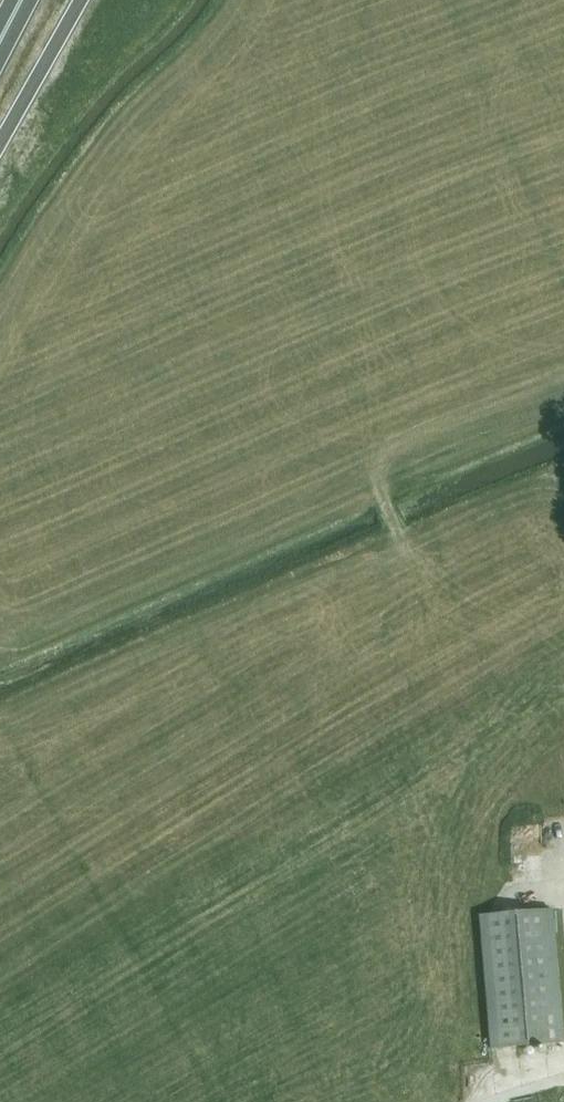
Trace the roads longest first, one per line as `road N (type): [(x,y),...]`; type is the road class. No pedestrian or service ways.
road 1 (trunk): [(0,145),(79,0)]

